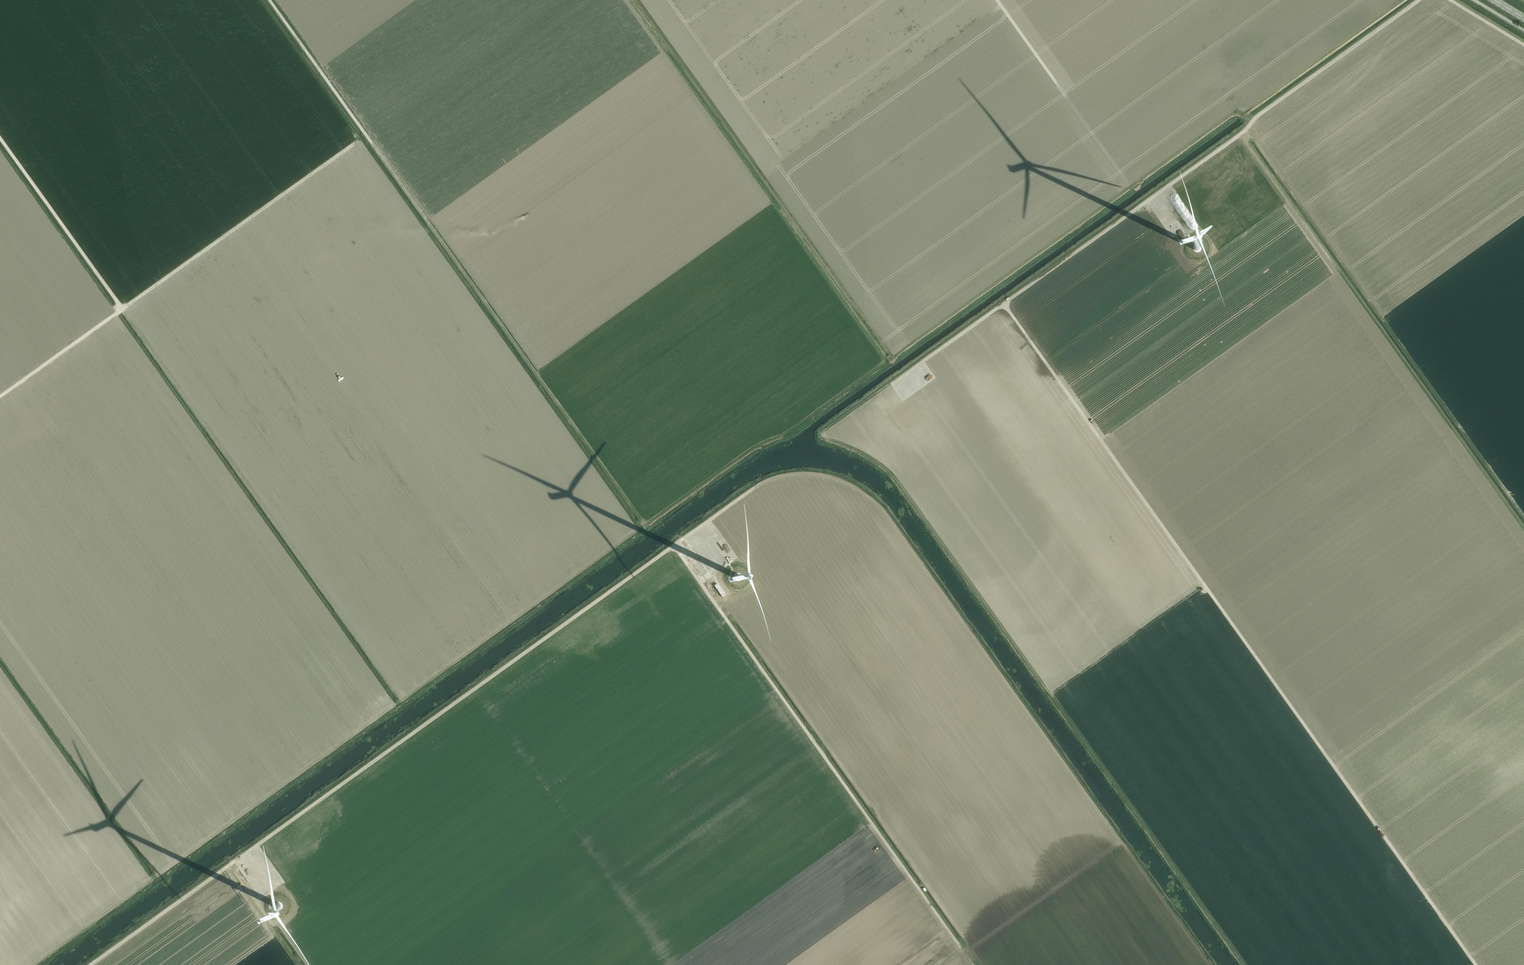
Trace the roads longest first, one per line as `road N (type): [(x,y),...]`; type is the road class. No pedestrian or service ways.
road 1 (track): [(235,861),(309,964)]

